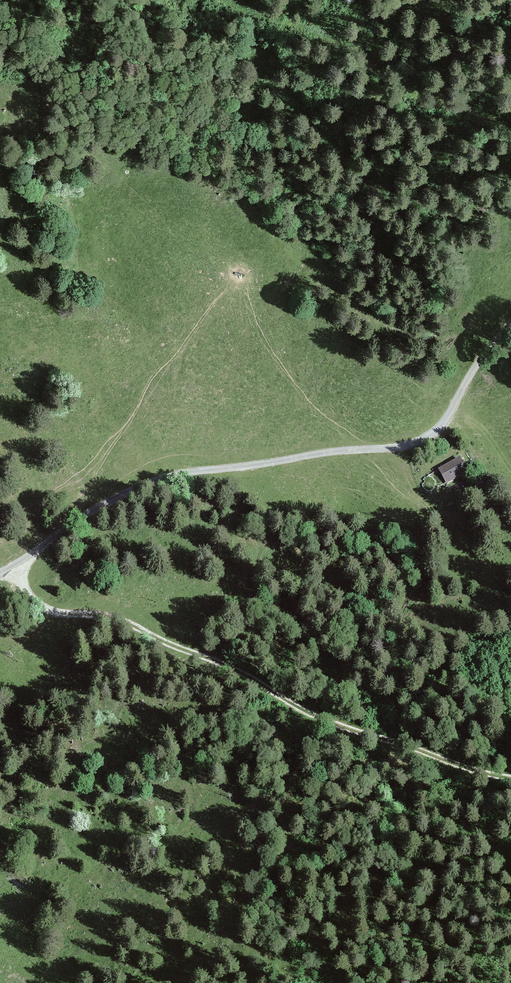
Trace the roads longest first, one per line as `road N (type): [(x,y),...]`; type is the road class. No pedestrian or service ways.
road 1 (unclassified): [(0,574),(151,484),(410,446),(437,432),(510,324)]
road 2 (track): [(510,761),(366,727),(124,606),(23,591),(10,569)]
road 3 (track): [(510,119),(427,97),(348,39),(229,0)]

